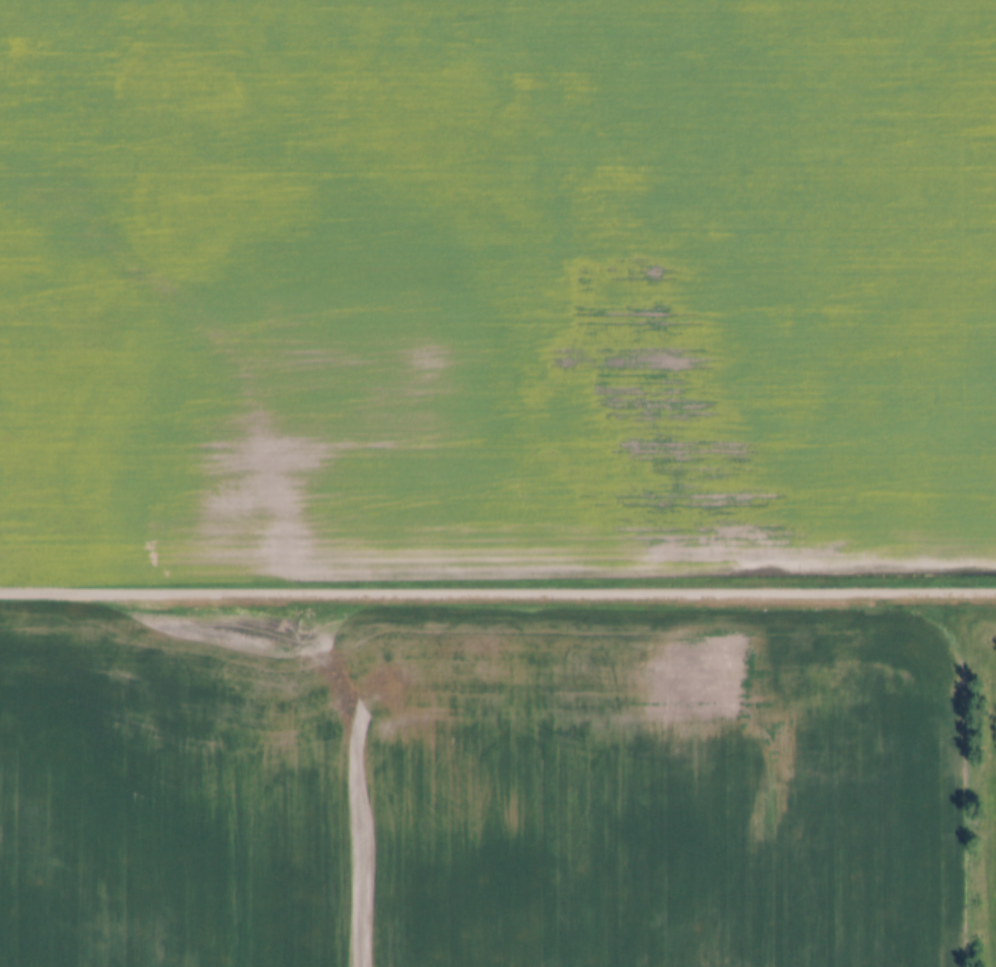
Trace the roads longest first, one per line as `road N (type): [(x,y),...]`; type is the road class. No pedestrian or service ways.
road 1 (track): [(0,594),(995,595)]

